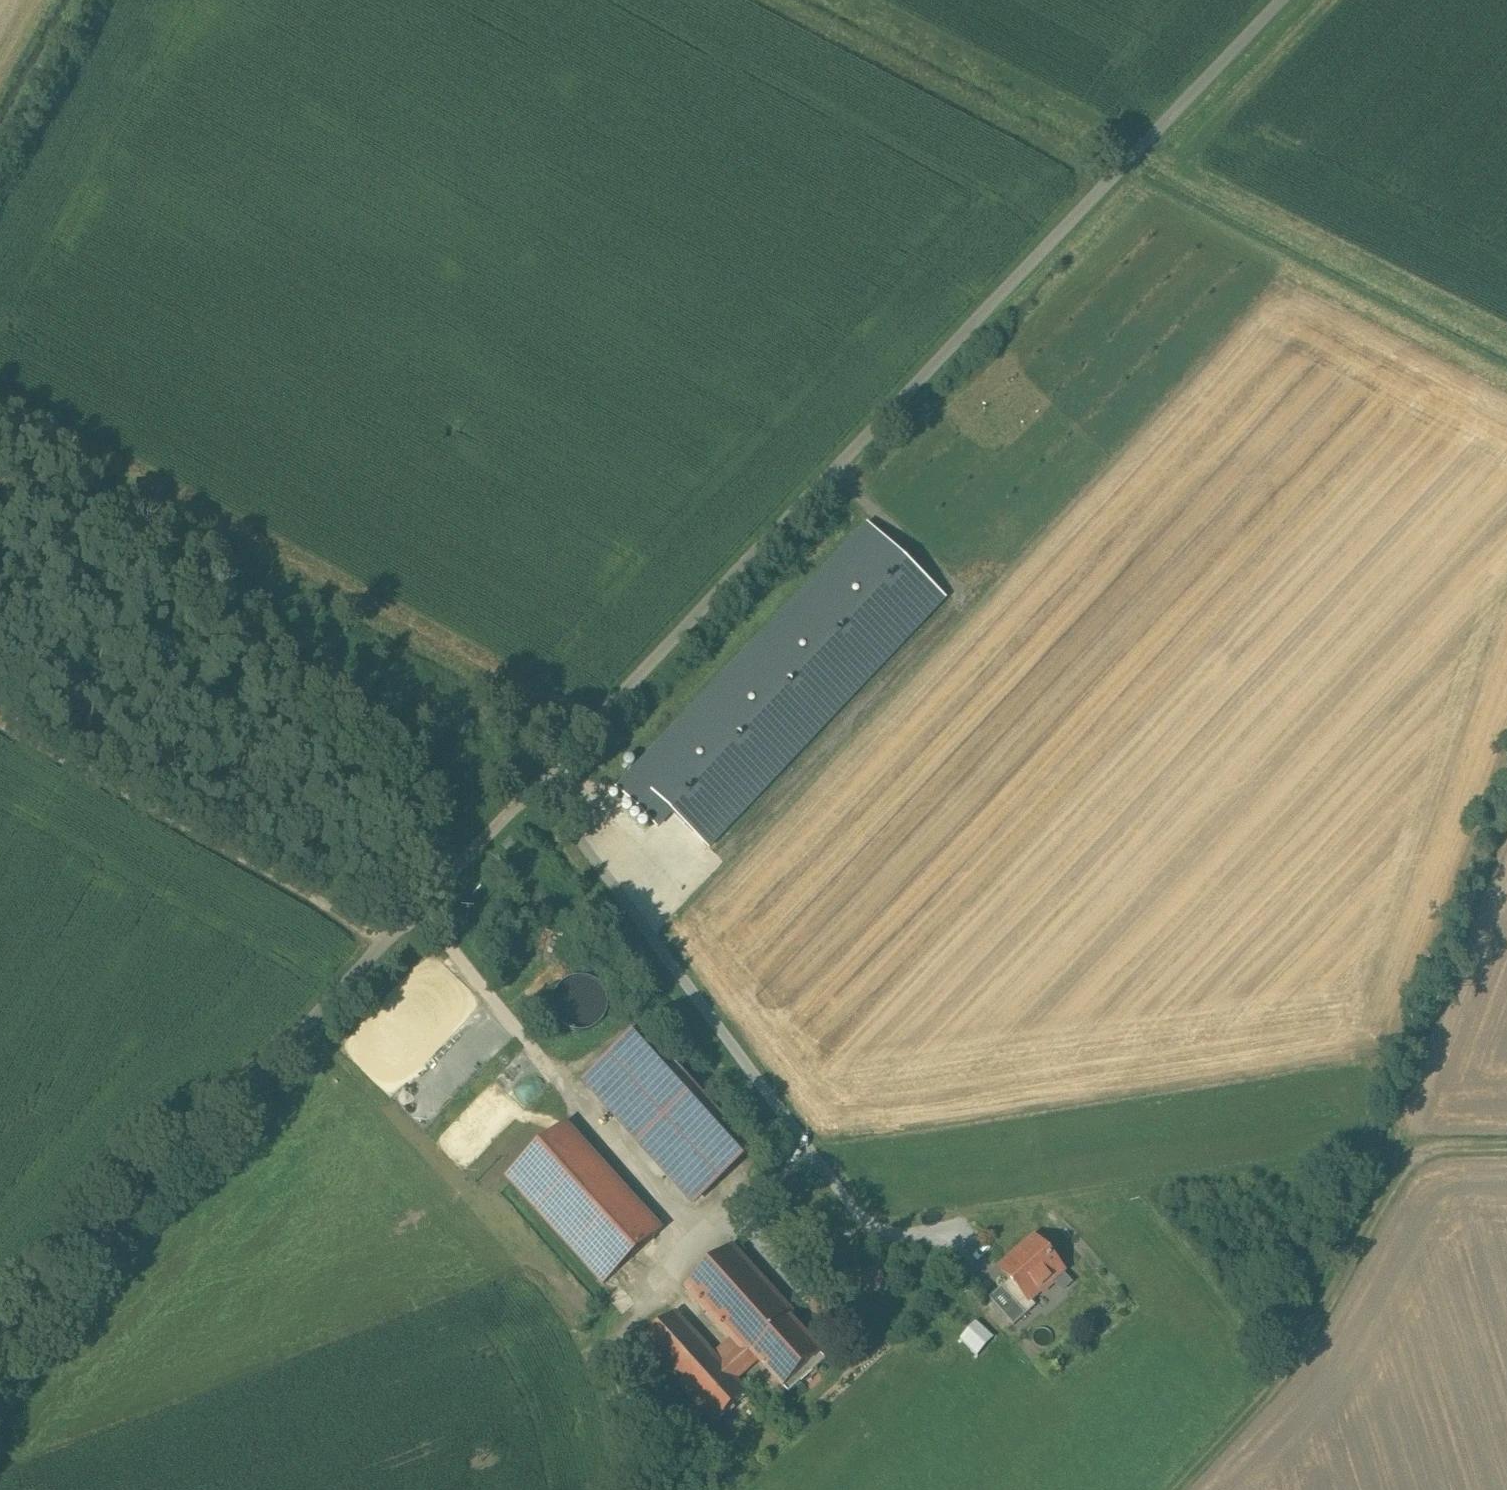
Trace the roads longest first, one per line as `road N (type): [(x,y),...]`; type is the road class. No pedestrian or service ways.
road 1 (unclassified): [(0,1344),(55,1269),(1267,0)]
road 2 (track): [(1506,1142),(1431,1144),(1396,1166),(1367,1205),(1296,1357),(1216,1448)]
road 3 (track): [(385,919),(0,707)]

